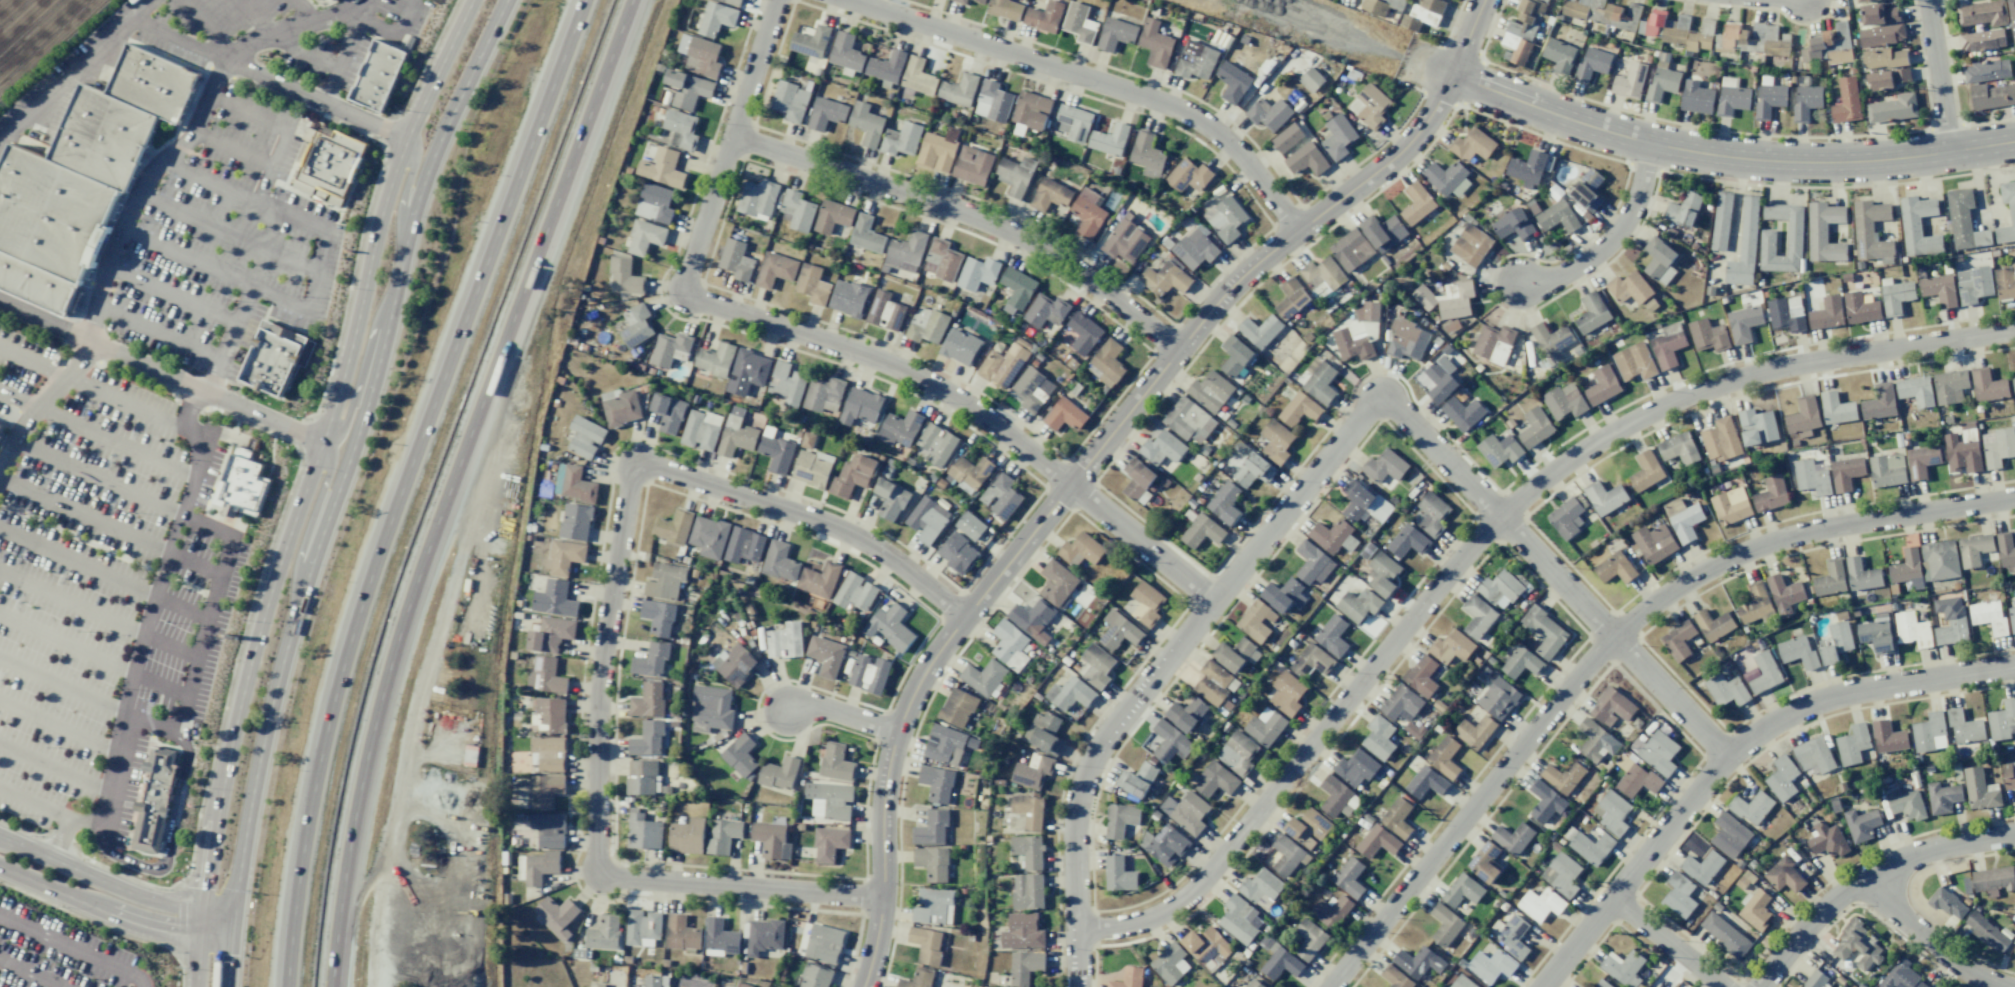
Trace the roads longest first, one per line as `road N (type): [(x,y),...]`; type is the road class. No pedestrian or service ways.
road 1 (residential): [(867,986),(883,899),(883,794),(897,735),(946,643),(1196,331),(1266,257),(1405,152),(1438,101),(1483,0)]
road 2 (residential): [(2014,332),(1765,373),(1646,415),(1593,446),(1499,518),(1196,892),(1128,931),(1079,934)]
road 3 (residential): [(883,899),(622,882),(598,861),(598,697),(630,494),(661,475),(842,532),(966,618)]
road 4 (motorway): [(333,986),(348,861),(399,637),(639,0)]
road 5 (motorway): [(590,0),(367,591),(318,778),(289,986)]
road 6 (secondary): [(227,986),(251,798),(295,616),(363,422),(427,171),(508,0)]
road 7 (secondary): [(473,0),(395,172),(336,402),(258,632),(227,761),(196,986)]
road 8 (residential): [(2014,501),(1784,539),(1664,599),(1614,637),(1335,986)]
road 9 (residential): [(1075,986),(1076,819),(1089,771),(1379,400)]
road 10 (residential): [(1215,604),(929,383),(681,297)]
road 11 (tertiary): [(2014,142),(1877,160),(1731,157),(1625,137),(1451,75)]
road 12 (residential): [(1296,234),(1242,157),(1175,109),(834,0)]
road 13 (residential): [(1729,758),(1379,400)]
road 14 (residential): [(1179,352),(1034,245),(732,139)]
road 15 (residential): [(1545,986),(1729,758),(1789,716),(1859,692)]
road 16 (residential): [(681,297),(777,0)]
road 17 (residential): [(2014,835),(1915,856),(1872,878),(1830,905),(1760,986)]
road 18 (residential): [(233,922),(142,898),(0,837)]
road 19 (residential): [(0,866),(142,924),(201,935),(233,922)]
road 20 (residential): [(1649,143),(1639,203),(1609,247),(1566,276),(1529,285)]
road 21 (residential): [(2001,986),(1926,937),(1872,878)]
road 22 (residential): [(1859,692),(2014,667)]
road 23 (residential): [(1926,0),(1950,152)]
road 24 (residential): [(1725,986),(1616,901)]

